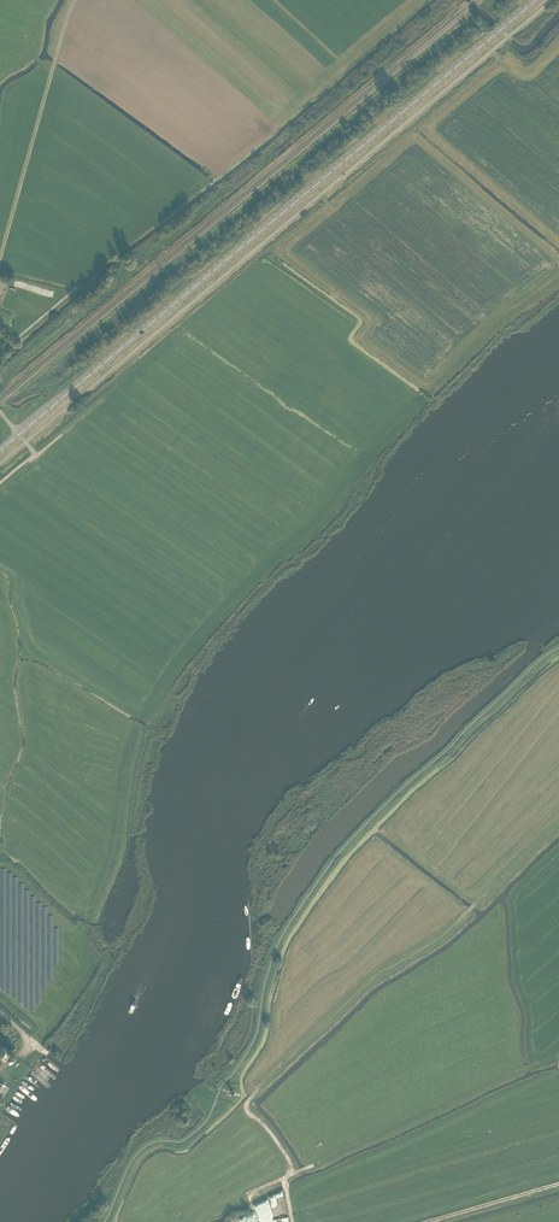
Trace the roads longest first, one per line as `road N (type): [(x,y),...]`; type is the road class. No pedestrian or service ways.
road 1 (tertiary): [(0,450),(536,0)]
road 2 (track): [(0,257),(75,0)]

